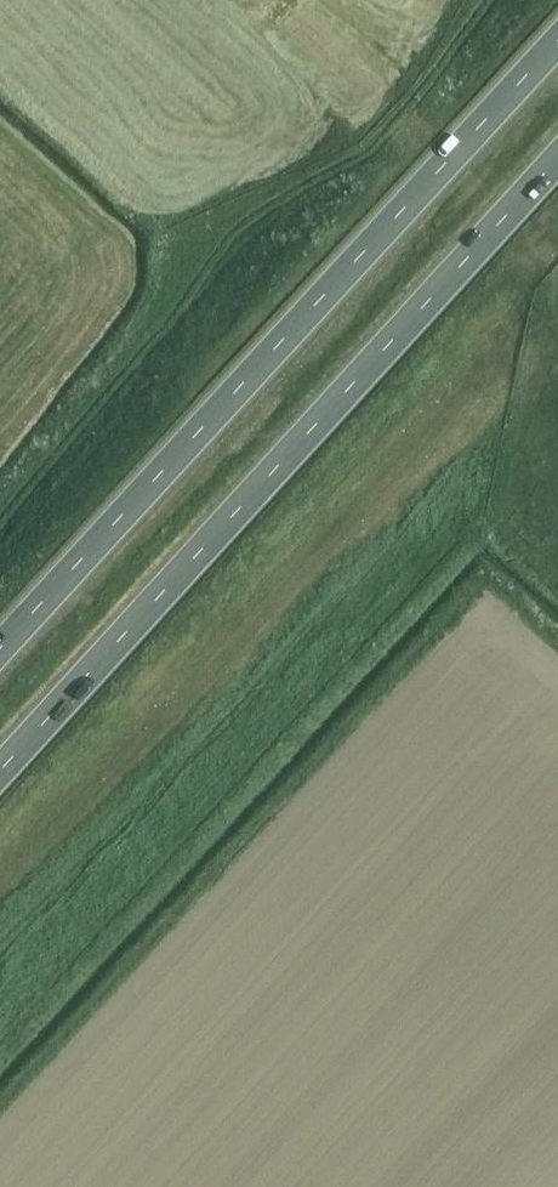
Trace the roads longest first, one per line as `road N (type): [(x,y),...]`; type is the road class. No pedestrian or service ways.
road 1 (trunk): [(0,774),(557,159)]
road 2 (trunk): [(557,37),(0,650)]

